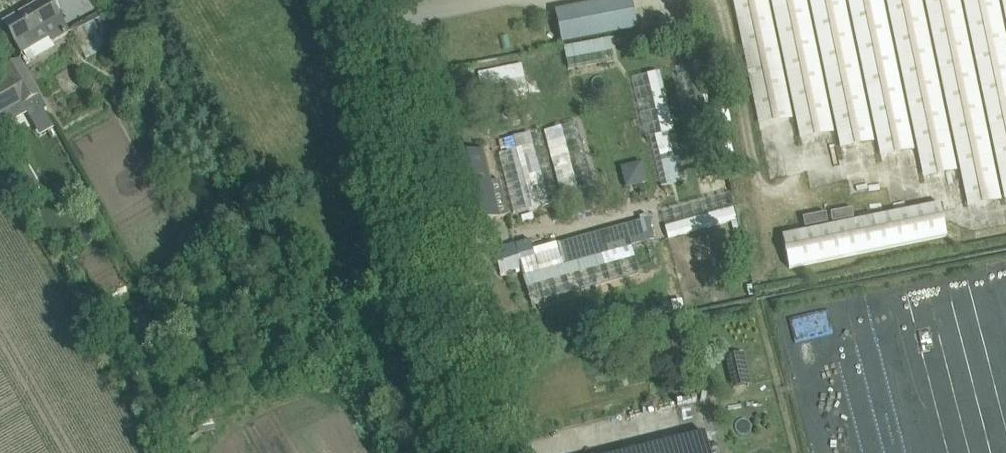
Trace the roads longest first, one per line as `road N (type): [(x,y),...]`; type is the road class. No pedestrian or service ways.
road 1 (unclassified): [(467,452),(349,0)]

